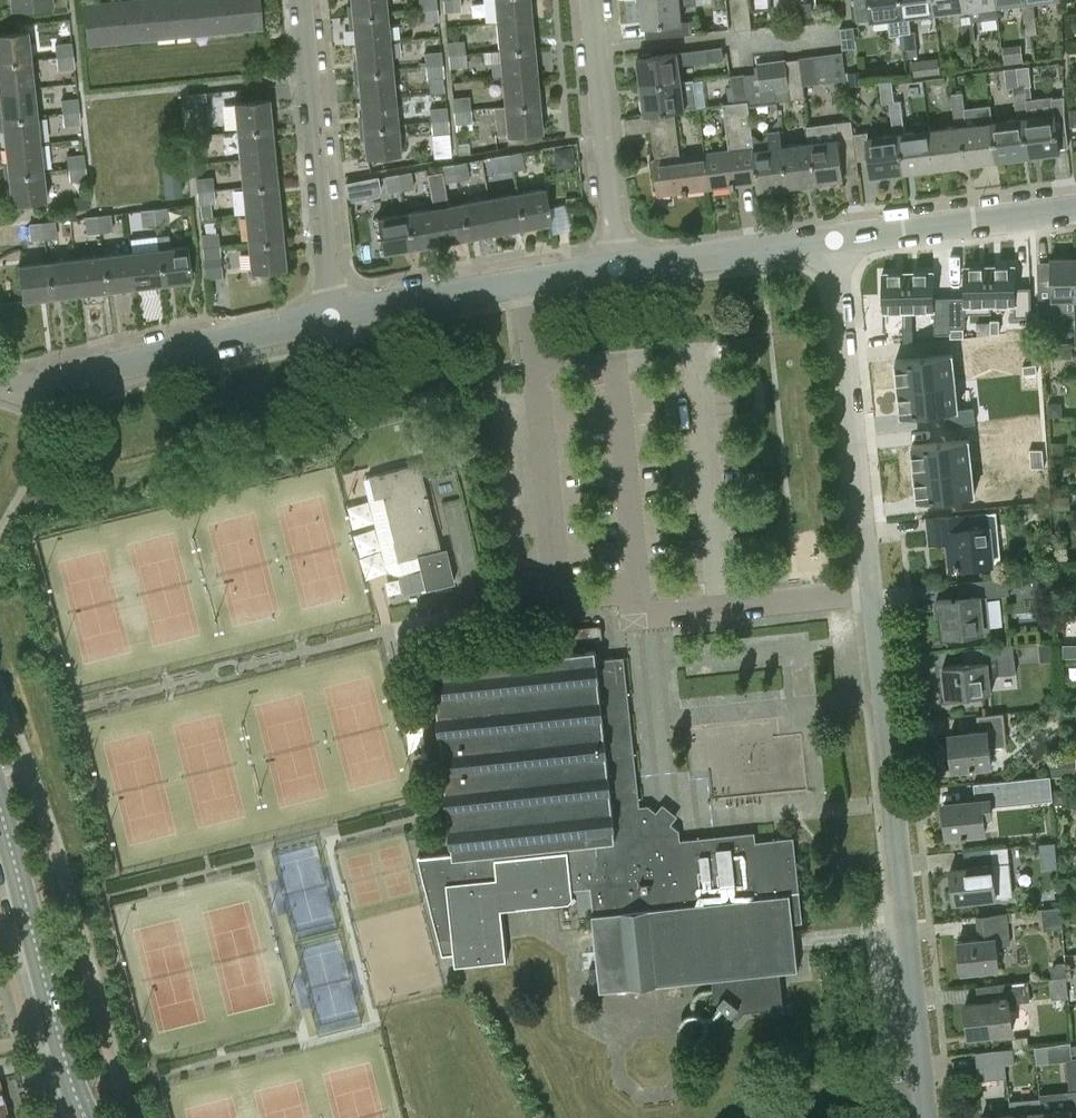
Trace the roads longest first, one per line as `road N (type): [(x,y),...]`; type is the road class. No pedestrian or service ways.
road 1 (residential): [(926,1117),(839,240)]
road 2 (residential): [(0,383),(27,386),(331,318)]
road 3 (tertiary): [(85,1117),(0,806)]
road 4 (residential): [(331,318),(301,0)]
road 5 (residential): [(331,318),(613,271)]
road 6 (residential): [(613,271),(587,0)]
road 7 (residential): [(839,240),(1075,209)]
road 8 (residential): [(613,271),(839,240)]

